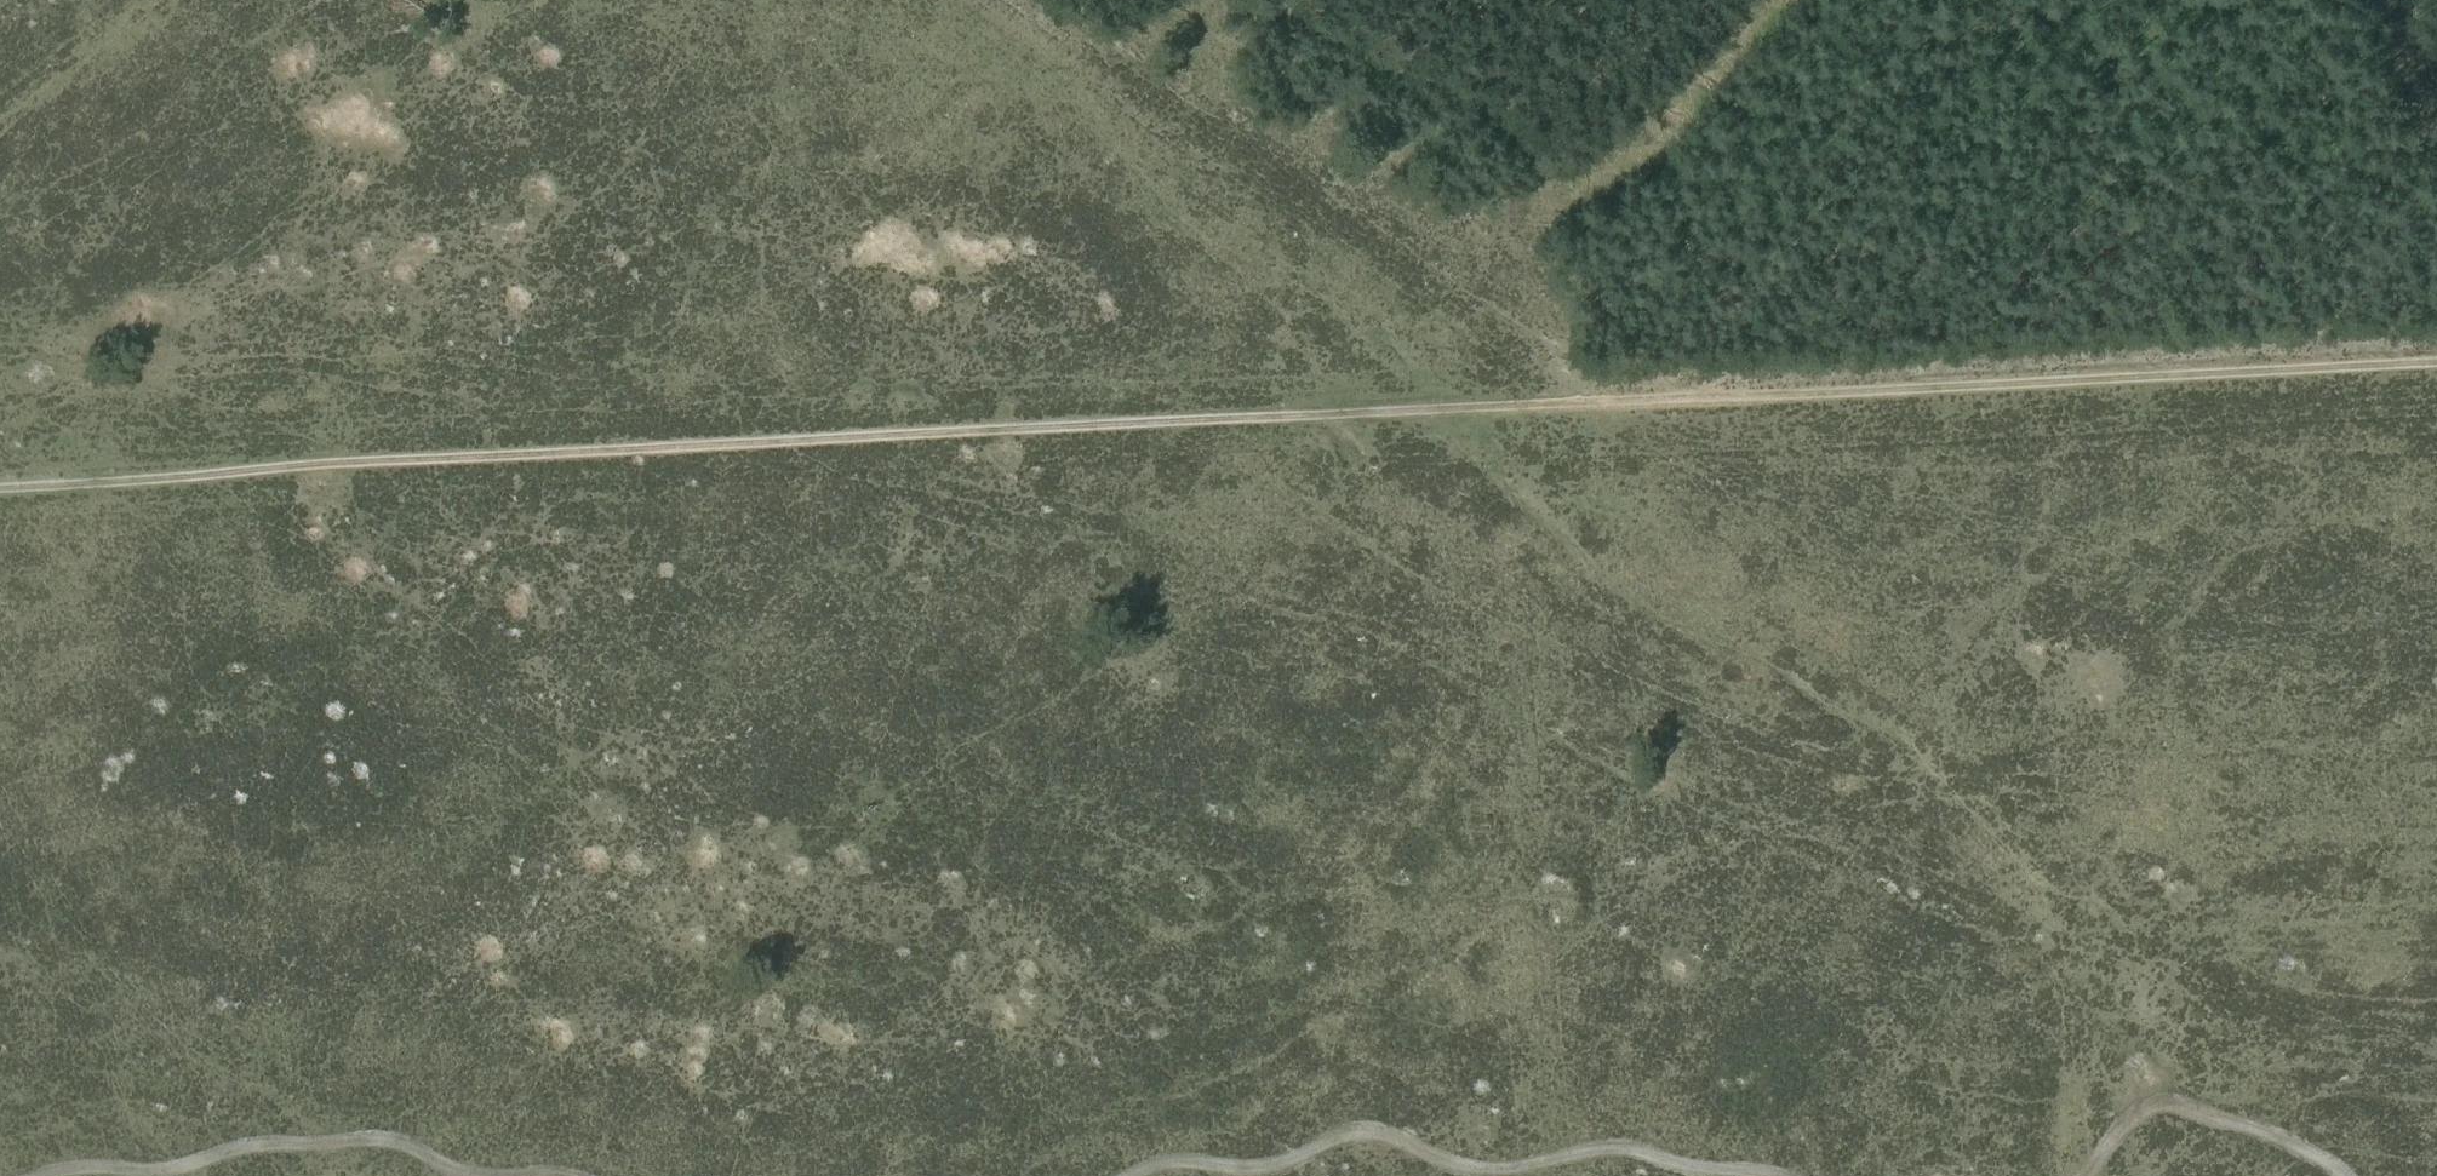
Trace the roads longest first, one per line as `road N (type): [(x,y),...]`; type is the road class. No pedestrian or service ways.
road 1 (track): [(2436,362),(0,486)]
road 2 (track): [(1131,1175),(1181,1162),(1284,1163),(1363,1132),(1477,1170),(1619,1149),(1778,1175)]
road 3 (track): [(43,1175),(147,1172),(273,1144),(360,1140),(387,1141),(486,1175)]
road 4 (track): [(2085,1175),(2119,1124),(2163,1103),(2250,1126),(2343,1175)]

